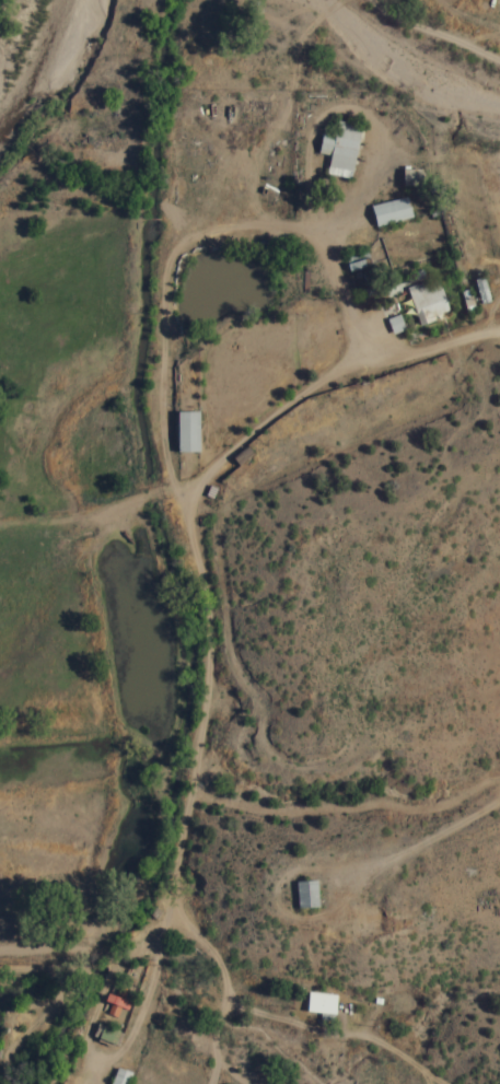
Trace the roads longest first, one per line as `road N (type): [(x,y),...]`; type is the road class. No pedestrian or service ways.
road 1 (residential): [(499,339),(338,418)]

